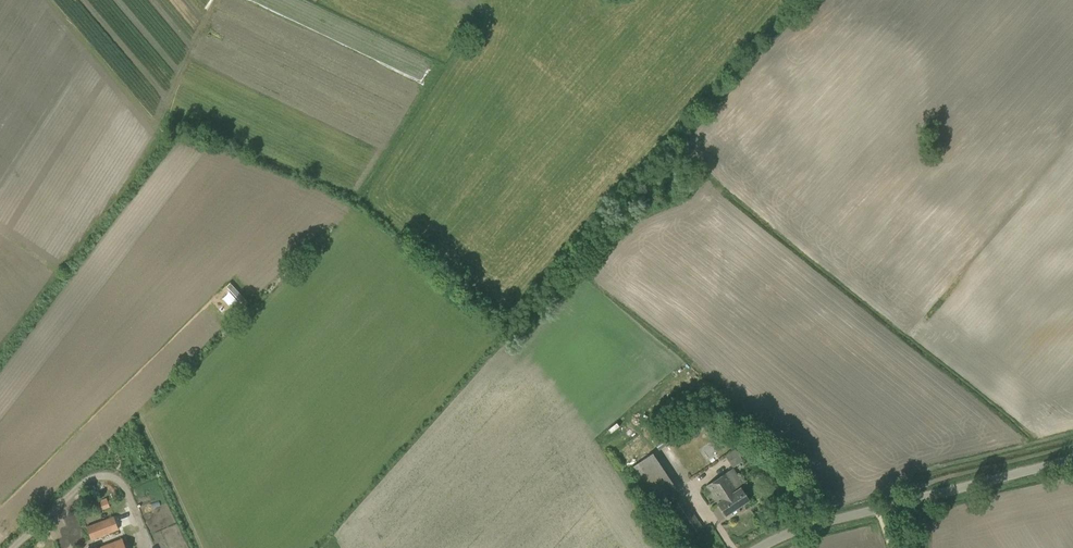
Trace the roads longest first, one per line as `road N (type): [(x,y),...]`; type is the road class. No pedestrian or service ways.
road 1 (unclassified): [(759,547),(797,530),(1072,458)]

